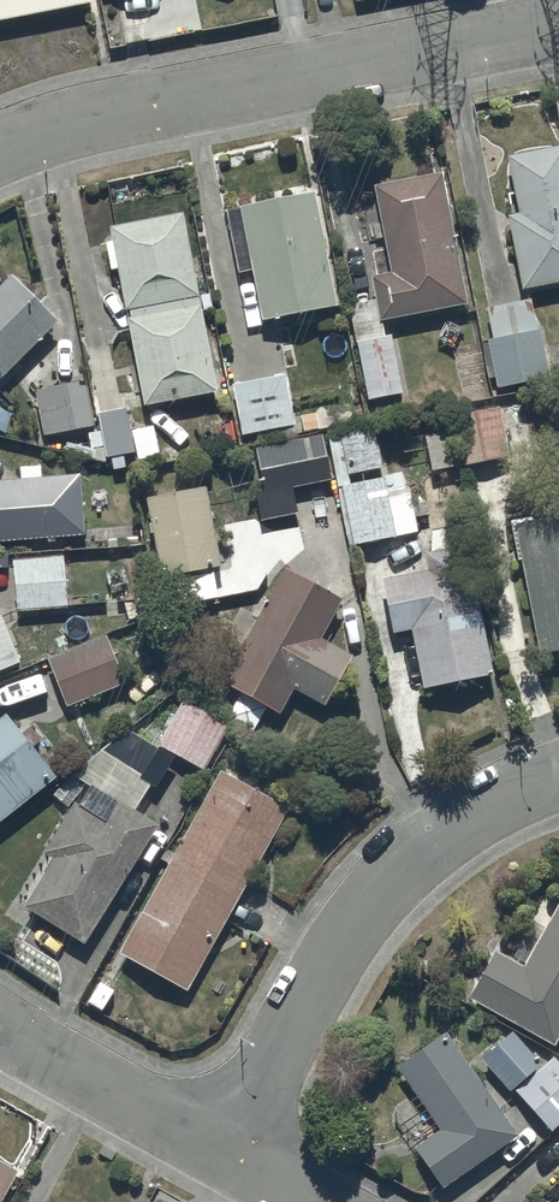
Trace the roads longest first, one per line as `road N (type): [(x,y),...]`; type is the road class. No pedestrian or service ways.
road 1 (residential): [(558,23),(57,125),(0,145)]
road 2 (residential): [(224,1153),(325,963),(369,902),(421,849),(479,809),(558,774)]
road 3 (residential): [(0,1025),(224,1153)]

